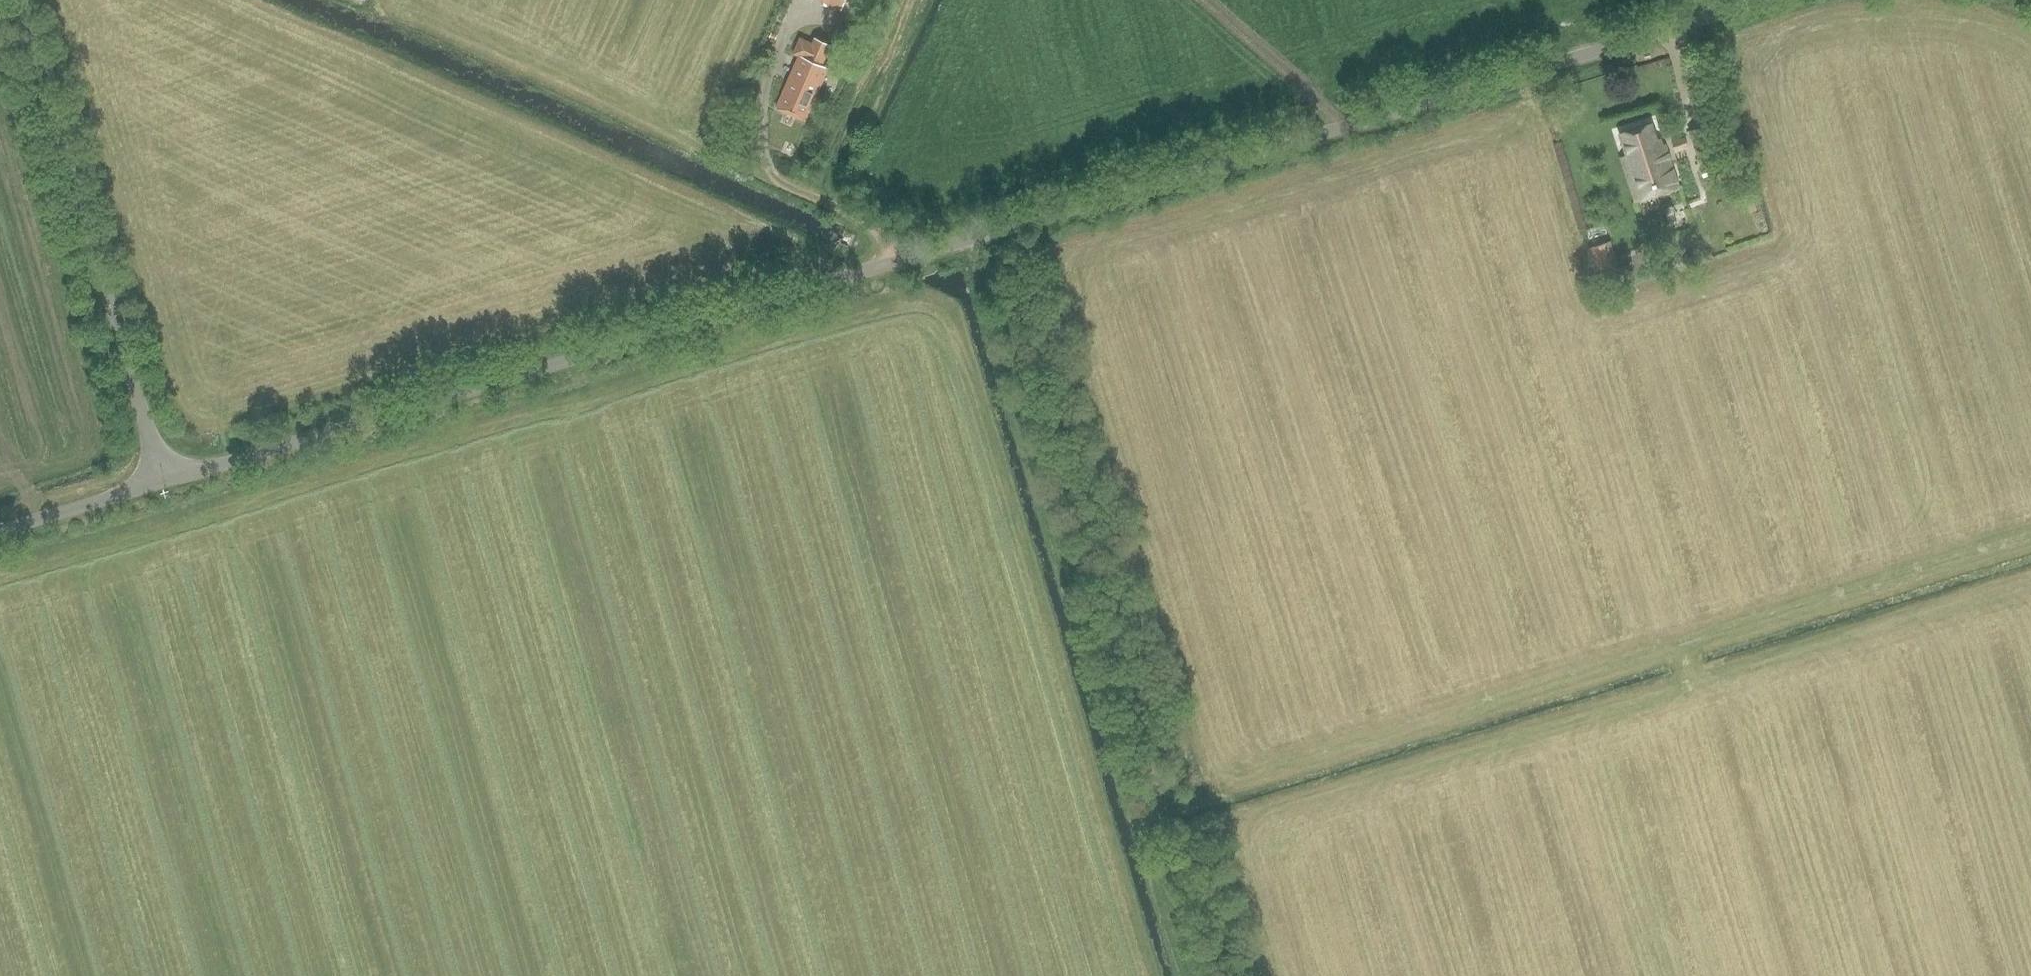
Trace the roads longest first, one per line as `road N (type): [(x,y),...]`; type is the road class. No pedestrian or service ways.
road 1 (unclassified): [(1768,0),(164,481)]
road 2 (unclassified): [(164,481),(22,0)]
road 3 (track): [(900,259),(872,225),(772,173),(761,120),(770,71)]
road 4 (unclassified): [(0,530),(164,481)]

